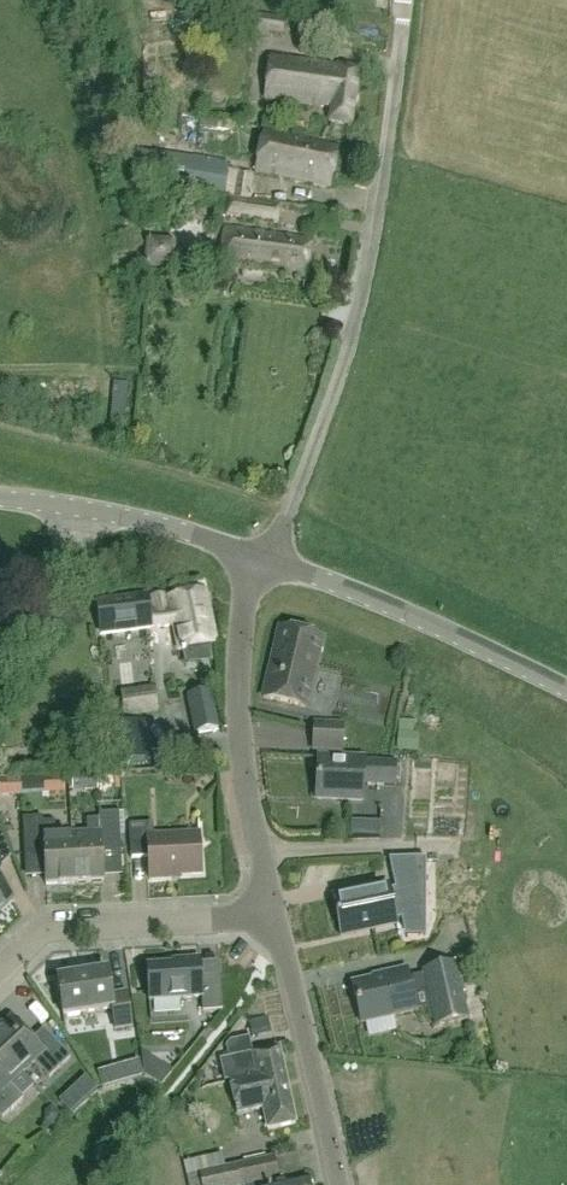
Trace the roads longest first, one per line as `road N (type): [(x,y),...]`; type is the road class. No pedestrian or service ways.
road 1 (unclassified): [(268,562),(369,253),(402,0)]
road 2 (residential): [(277,915),(246,775),(240,700),(242,632),(268,562)]
road 3 (tertiary): [(566,688),(484,643),(268,562)]
road 4 (residential): [(0,967),(41,929),(277,915)]
road 5 (residential): [(337,1184),(277,915)]
road 6 (tertiary): [(268,562),(95,511)]
road 7 (unclassified): [(0,654),(95,511)]

